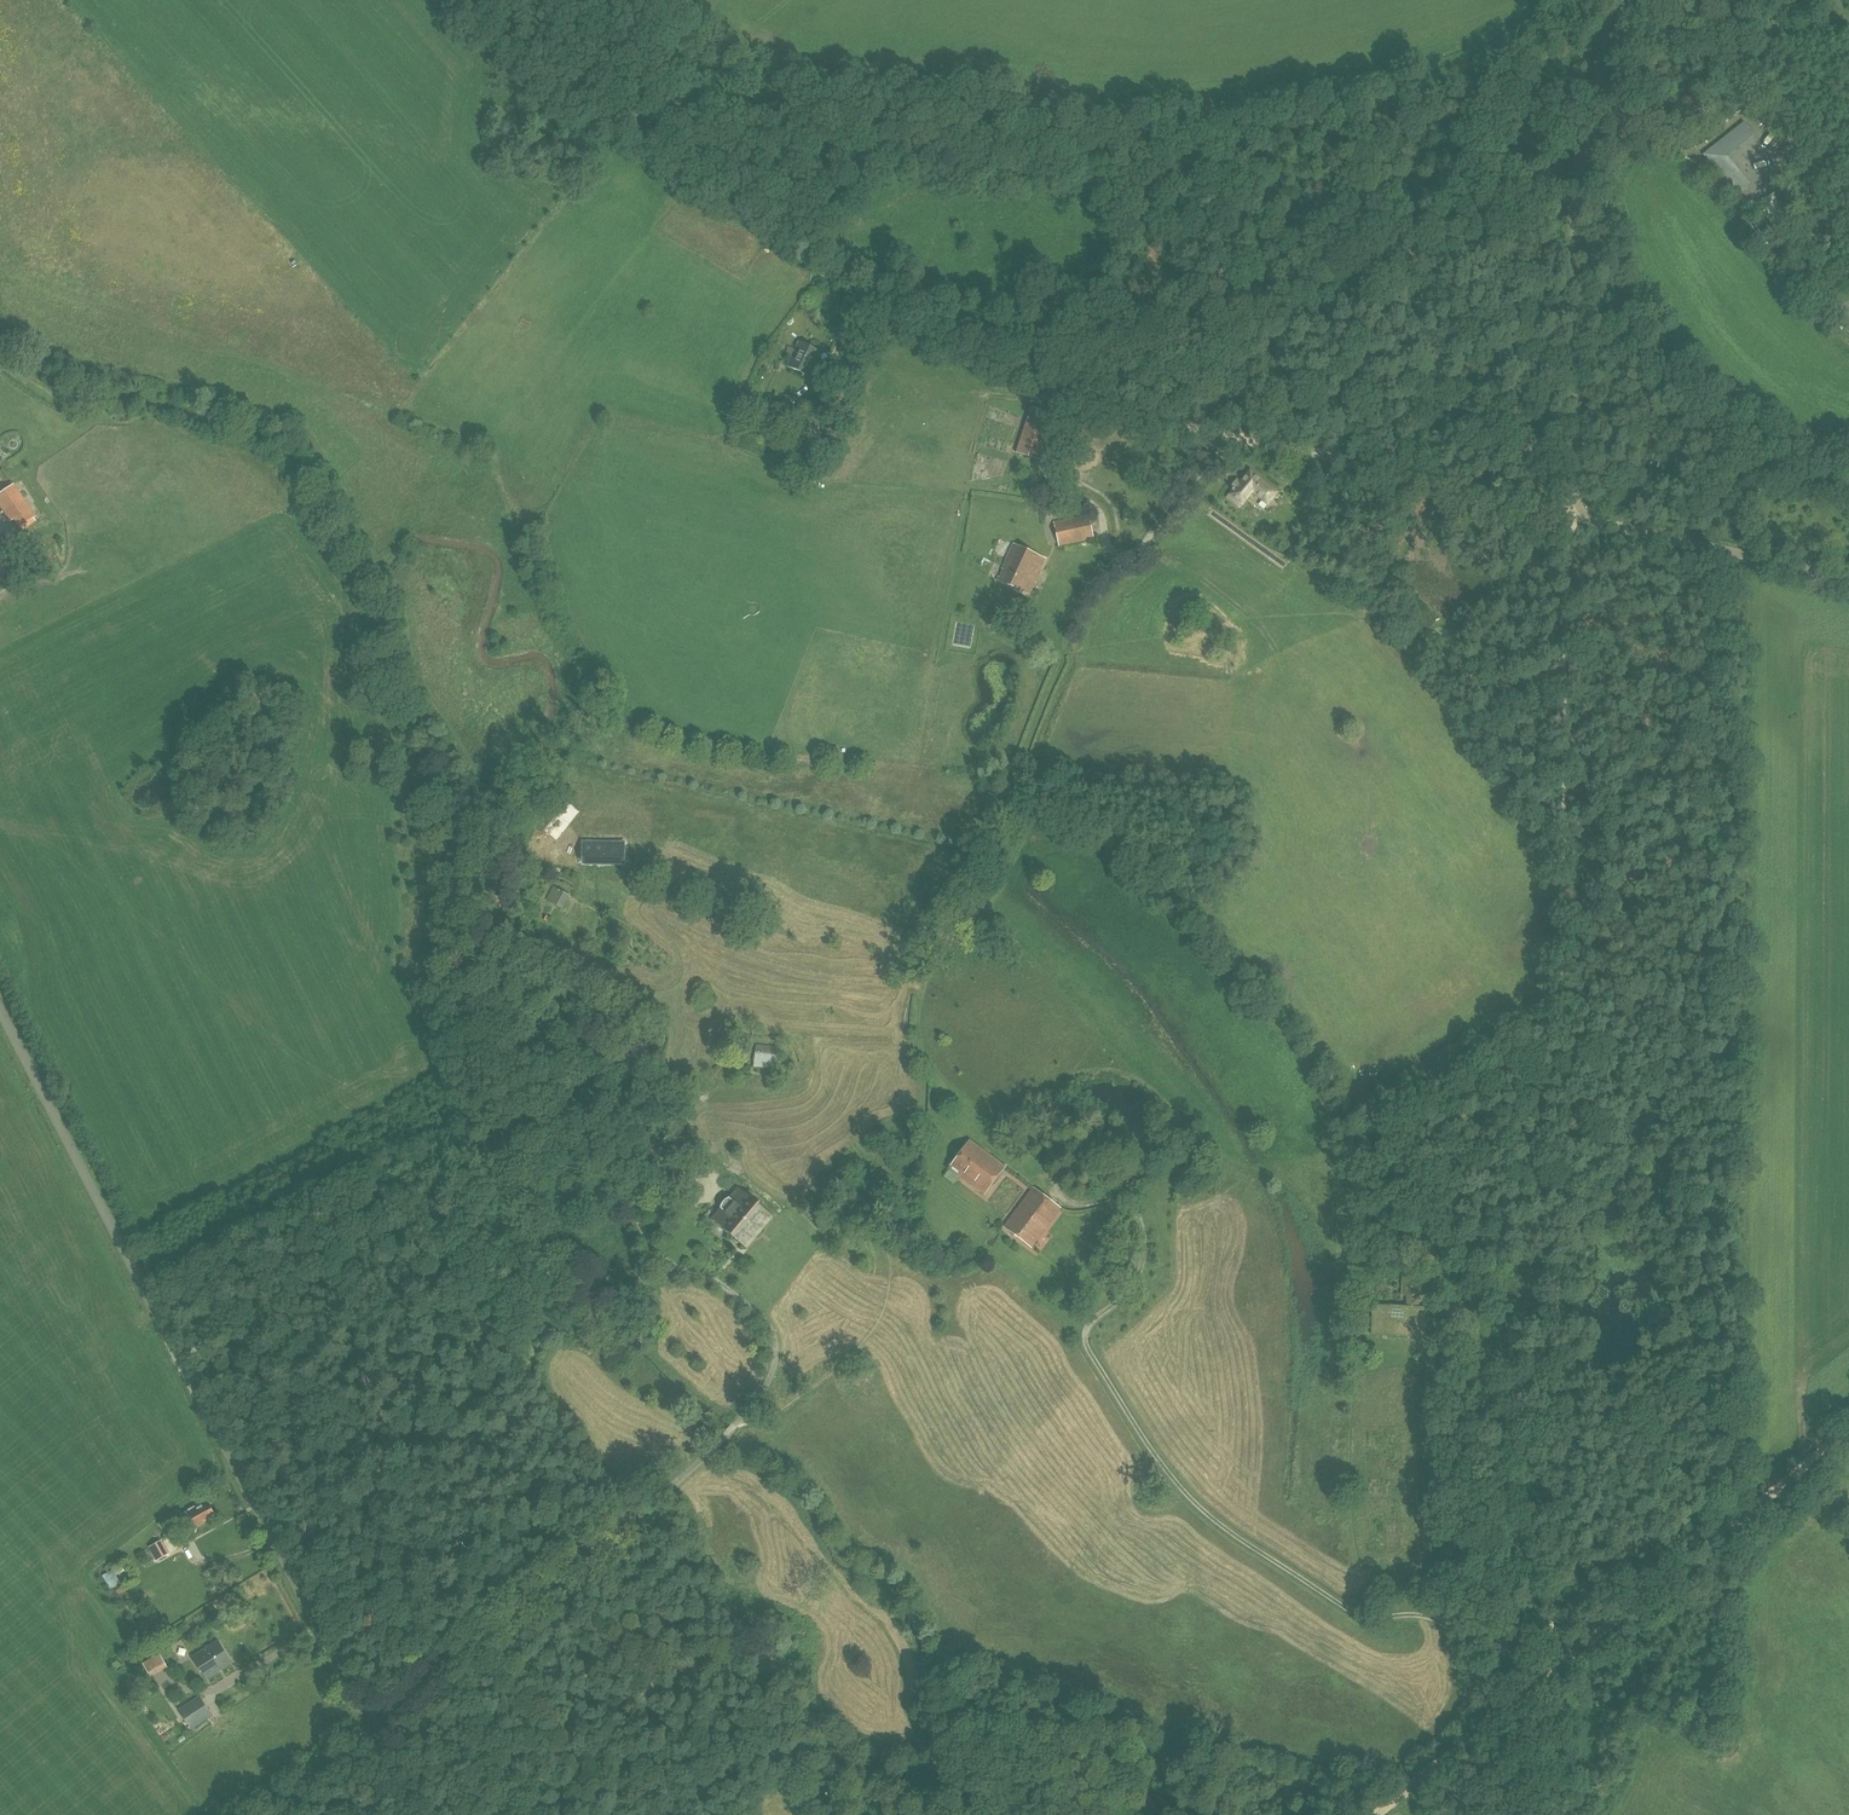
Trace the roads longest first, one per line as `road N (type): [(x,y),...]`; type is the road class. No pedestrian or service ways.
road 1 (unclassified): [(374,1720),(0,1003)]
road 2 (unclassified): [(1848,577),(1580,508),(1574,207),(1613,0)]
road 3 (track): [(1506,1646),(1443,1618),(1381,1616),(1258,1542),(1175,1472),(1090,1328),(1144,1274),(1142,1204)]
road 4 (track): [(1738,1520),(1730,948)]
road 5 (track): [(1506,1646),(1483,1571),(1468,1339),(1452,1291)]
road 6 (track): [(1554,1671),(1738,1520)]
road 7 (track): [(1405,1789),(1554,1671)]
road 8 (track): [(1128,557),(1106,543),(1099,509),(1062,500),(1052,462),(1060,427)]
road 9 (track): [(1128,557),(1233,435)]
road 10 (unclassified): [(259,1814),(374,1720)]
road 11 (track): [(1738,1520),(1848,1431)]

